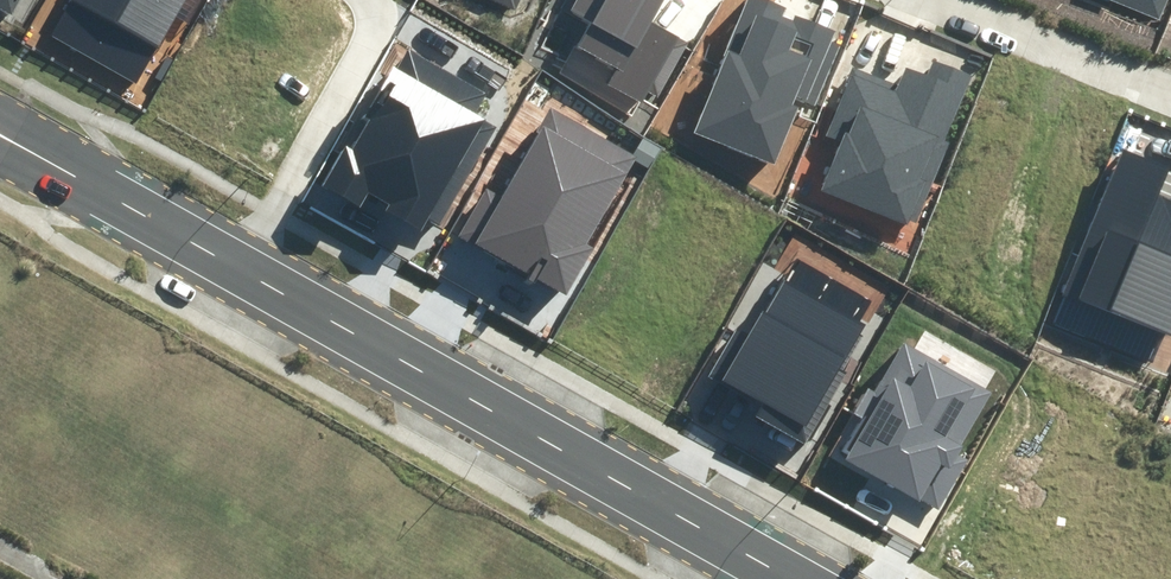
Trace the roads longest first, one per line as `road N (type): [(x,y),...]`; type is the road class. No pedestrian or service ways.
road 1 (tertiary): [(800,578),(239,265)]
road 2 (residential): [(239,265),(371,37),(369,0)]
road 3 (residential): [(1170,94),(932,0)]
road 4 (tertiary): [(239,265),(16,140)]

